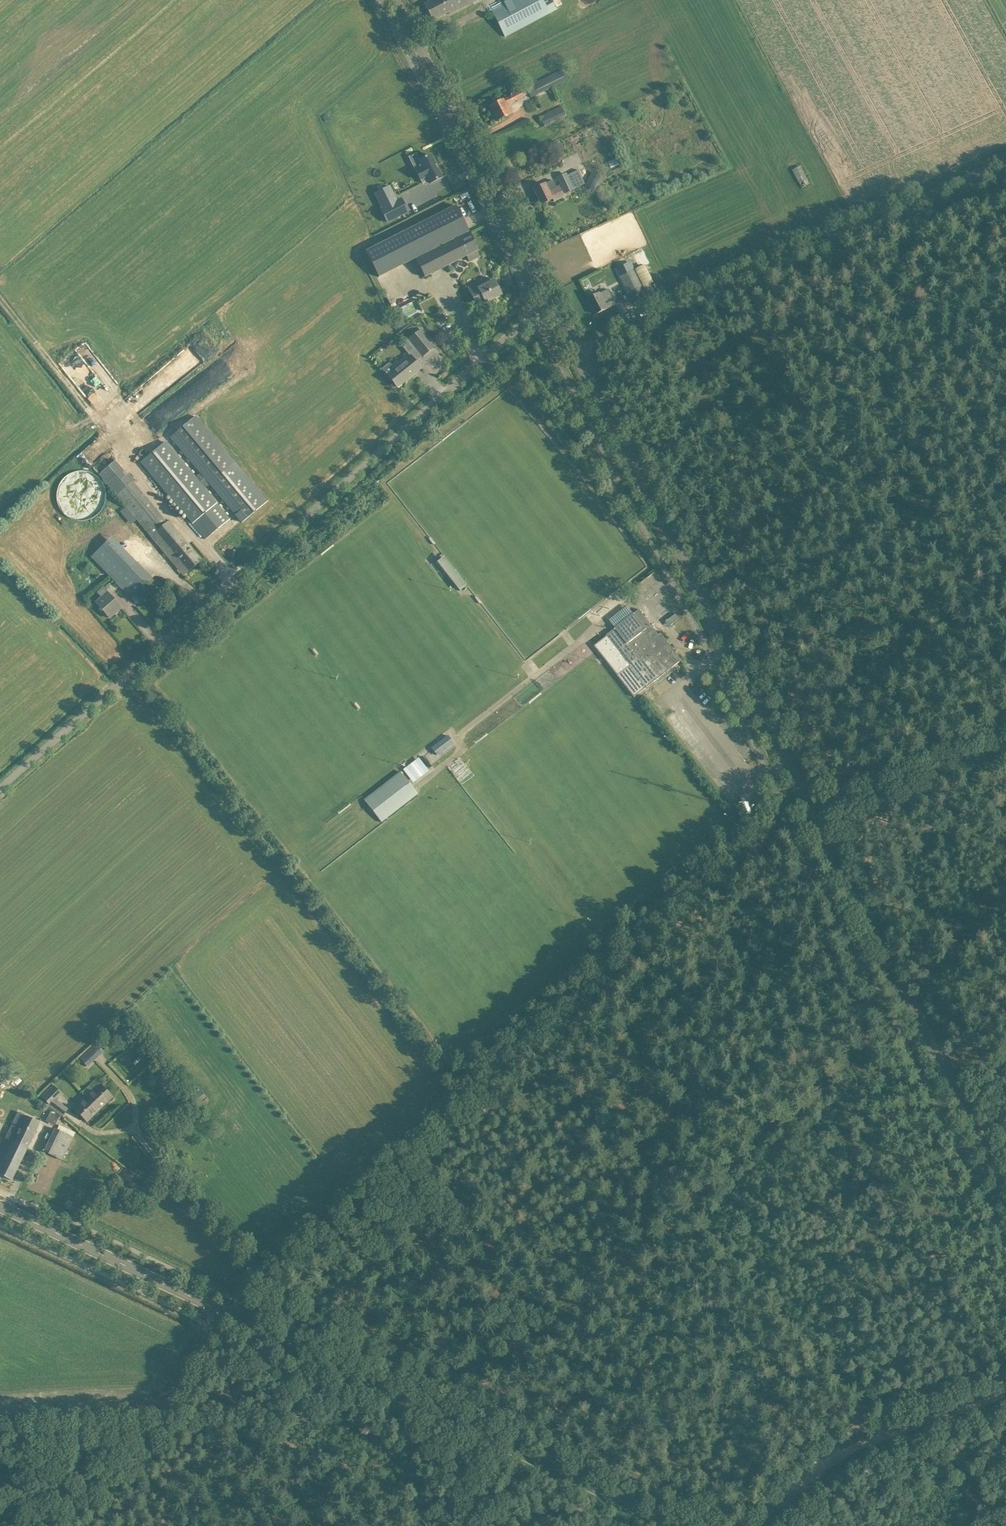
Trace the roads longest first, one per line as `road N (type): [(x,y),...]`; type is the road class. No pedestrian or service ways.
road 1 (tertiary): [(1005,1193),(579,356)]
road 2 (tertiary): [(675,1525),(0,1207)]
road 3 (unclassified): [(0,786),(551,302)]
road 4 (unclassified): [(579,356),(1005,164)]
road 5 (tertiary): [(551,302),(395,0)]
road 6 (track): [(751,1525),(827,1447),(1005,1384)]
road 7 (track): [(1005,446),(947,366),(888,263)]
road 8 (track): [(812,816),(1005,732)]
road 9 (track): [(27,1525),(158,1424)]

